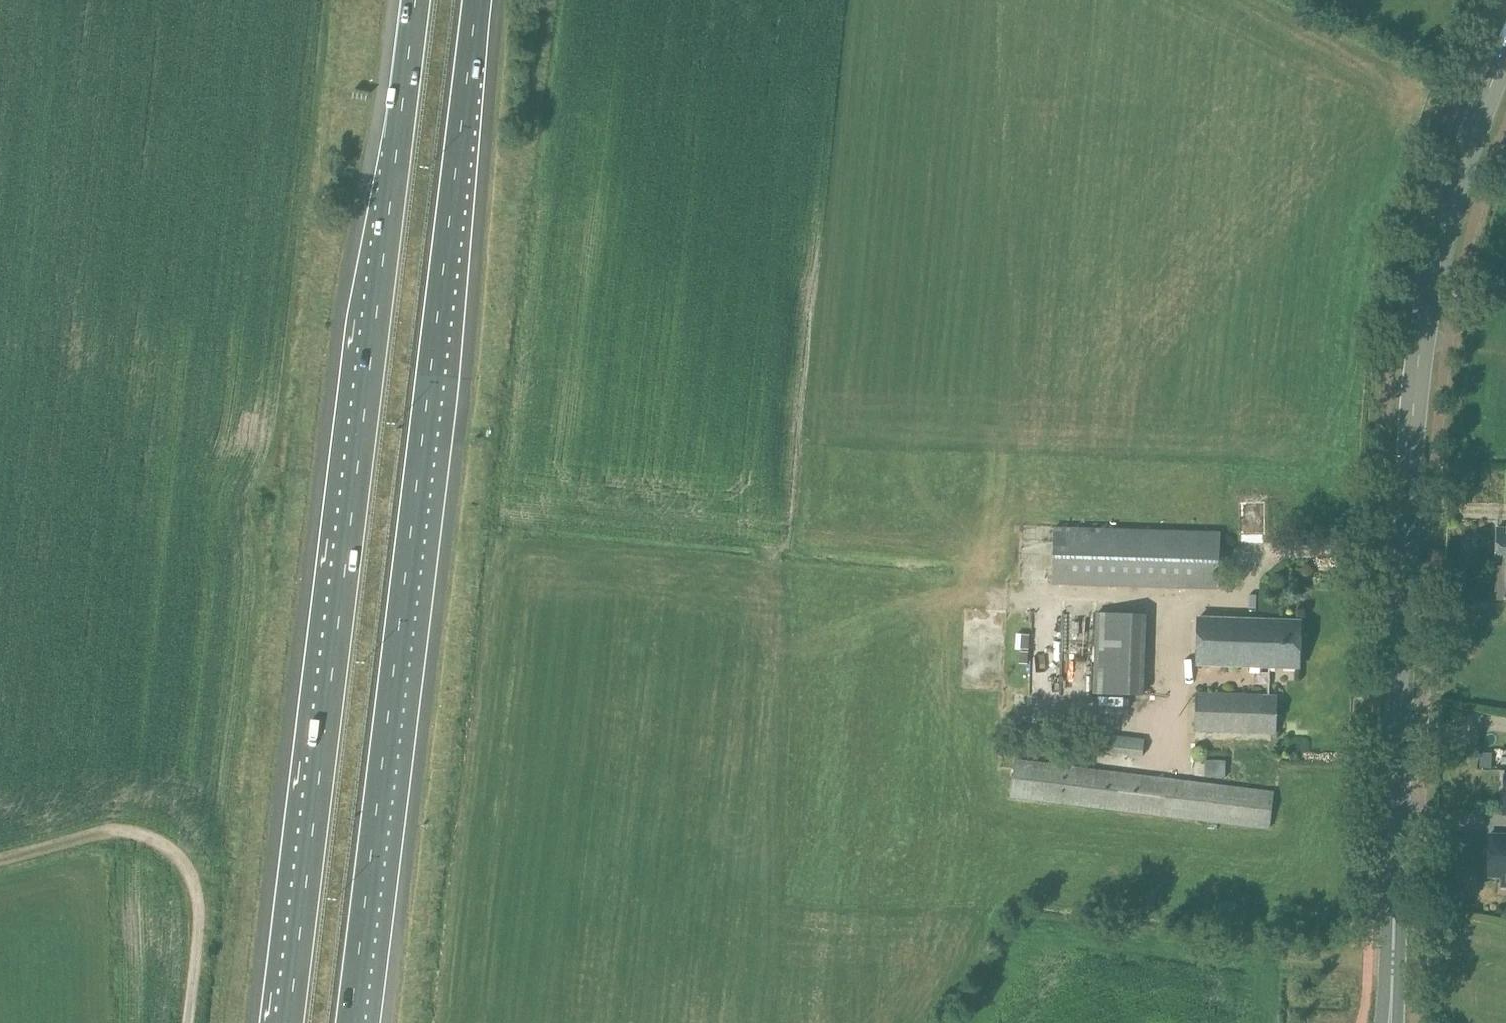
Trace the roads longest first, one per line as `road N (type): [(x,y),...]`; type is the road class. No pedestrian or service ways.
road 1 (motorway): [(351,1022),(478,0)]
road 2 (motorway): [(417,0),(290,1022)]
road 3 (tertiary): [(1391,1022),(1414,395),(1452,198)]
road 4 (unclassified): [(186,1022),(199,898),(188,853),(160,831)]
road 5 (tertiary): [(1452,198),(1505,49)]

